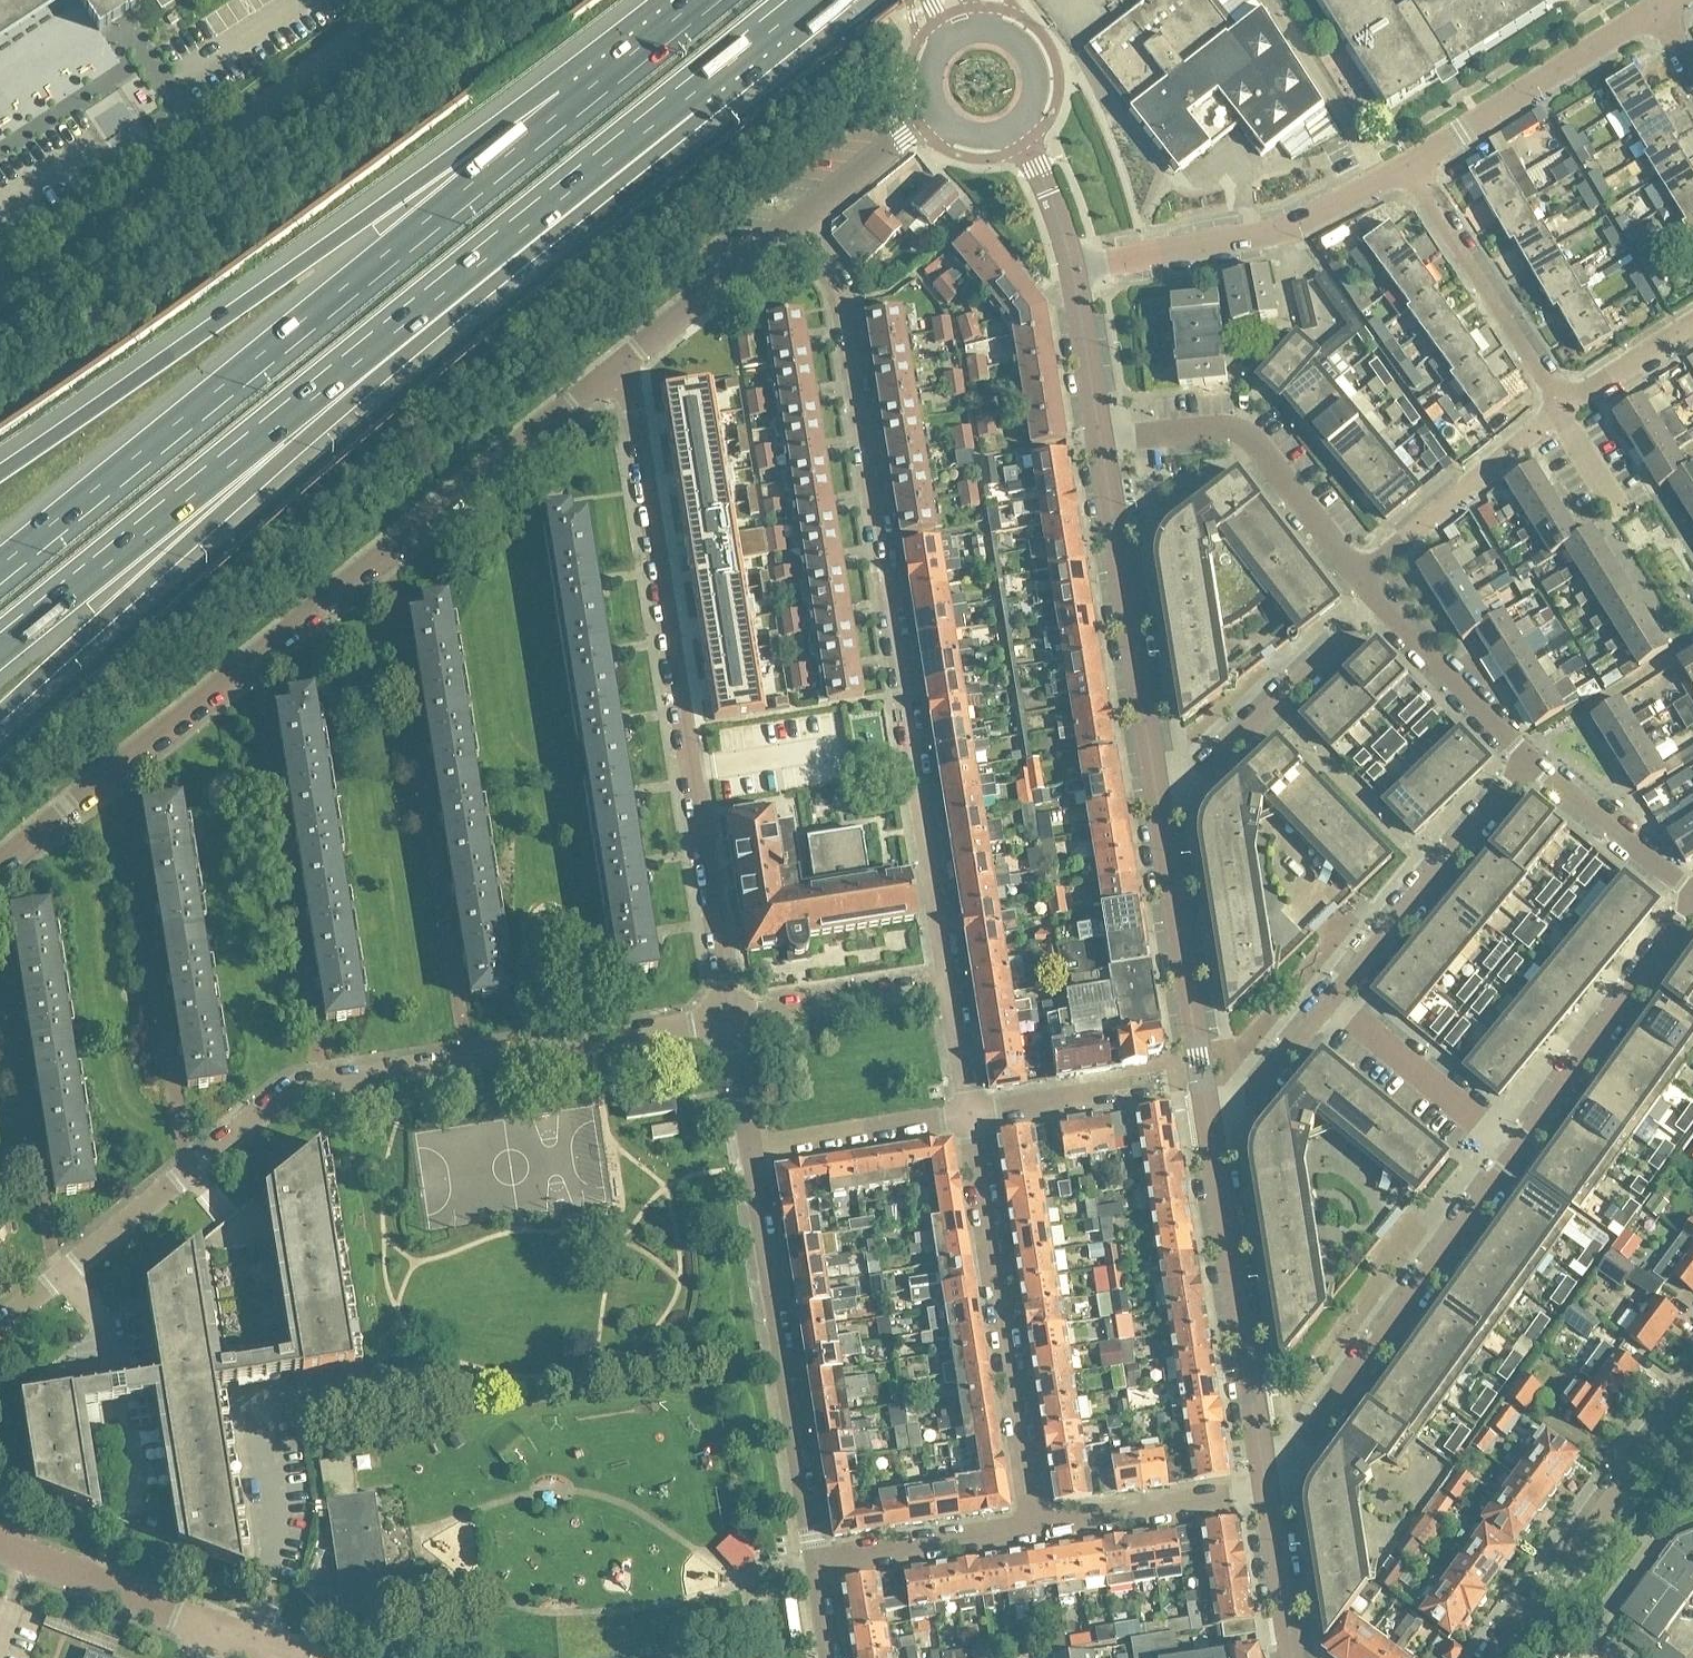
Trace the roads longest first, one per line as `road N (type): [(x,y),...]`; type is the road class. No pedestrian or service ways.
road 1 (motorway): [(0,711),(321,421),(568,225),(691,96)]
road 2 (motorway): [(0,649),(691,96)]
road 3 (residential): [(0,1324),(301,1087),(729,1018)]
road 4 (residential): [(0,866),(627,357)]
road 5 (residential): [(949,982),(842,301),(793,223)]
road 6 (motorway): [(571,102),(0,563)]
road 7 (motorway): [(571,102),(283,275),(0,468)]
road 8 (residential): [(729,1018),(627,357)]
road 9 (unclassified): [(0,298),(403,0)]
road 10 (residential): [(812,1562),(747,1143)]
road 11 (residential): [(1031,1526),(971,1109)]
road 12 (residential): [(1265,1488),(1511,1151)]
road 13 (tertiary): [(1265,1488),(1206,1111)]
road 14 (tertiary): [(1156,794),(1102,444)]
road 15 (residential): [(1073,269),(1284,227),(1407,164)]
road 16 (residential): [(1494,1657),(1692,1387)]
road 17 (residential): [(1358,576),(1239,432),(1102,444)]
road 18 (tertiary): [(1206,1111),(1156,794)]
road 19 (residential): [(1325,1003),(1526,758)]
road 20 (residential): [(1511,1151),(1692,902)]
road 21 (residential): [(1156,794),(1181,789),(1379,602)]
road 22 (residential): [(1407,164),(1656,6)]
road 23 (residential): [(1563,408),(1407,164)]
road 24 (residential): [(1358,576),(1563,408)]
road 25 (residential): [(1325,1003),(1511,1151)]
road 26 (residential): [(1031,1526),(1265,1488)]
road 27 (residential): [(747,1143),(971,1109)]
road 28 (residential): [(212,1621),(0,1543)]
road 29 (residential): [(729,1018),(949,982)]
road 30 (residential): [(812,1562),(1031,1526)]
road 31 (residential): [(1526,758),(1379,602)]
road 32 (residential): [(627,357),(793,223)]
road 33 (residential): [(1692,889),(1526,758)]
road 34 (residential): [(793,223),(932,110)]
road 35 (tertiary): [(1102,444),(1073,269)]
road 36 (tertiary): [(1293,1657),(1265,1488)]
road 37 (residential): [(1206,1111),(1236,1106),(1325,1003)]
road 38 (motorway): [(695,0),(571,102)]
road 39 (residential): [(1563,408),(1692,321)]
road 40 (residential): [(971,1109),(1123,1085)]
road 41 (motorway): [(691,96),(810,0)]
road 42 (tertiary): [(1073,269),(1048,192),(1017,129)]
road 43 (tertiary): [(1017,129),(1035,107),(1039,70),(1020,38),(985,24)]
road 44 (residential): [(971,1109),(949,982)]
road 45 (residential): [(747,1143),(729,1018)]

